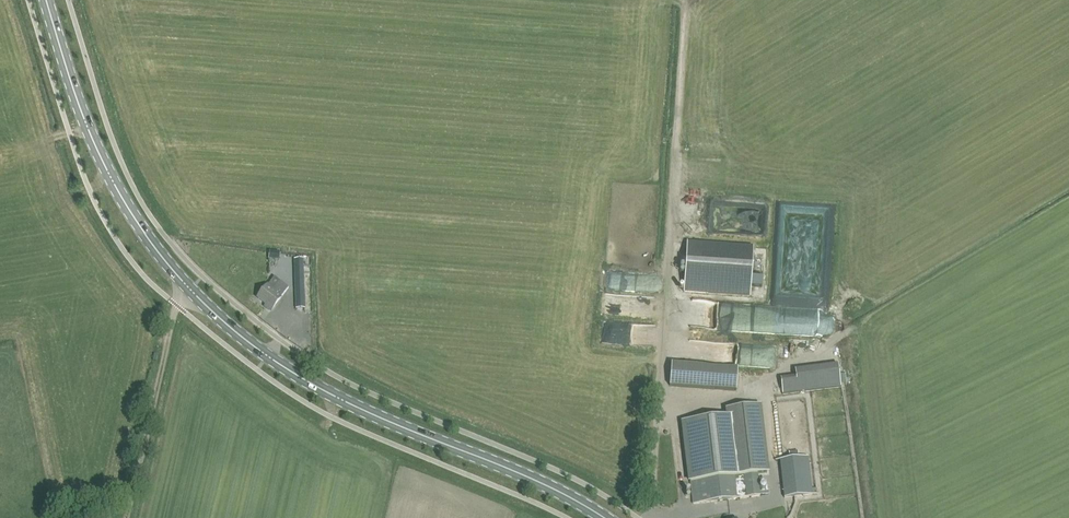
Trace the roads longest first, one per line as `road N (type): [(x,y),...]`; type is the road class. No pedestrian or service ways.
road 1 (secondary): [(606,517),(327,391),(211,309),(119,192),(47,0)]
road 2 (track): [(127,517),(176,304)]

